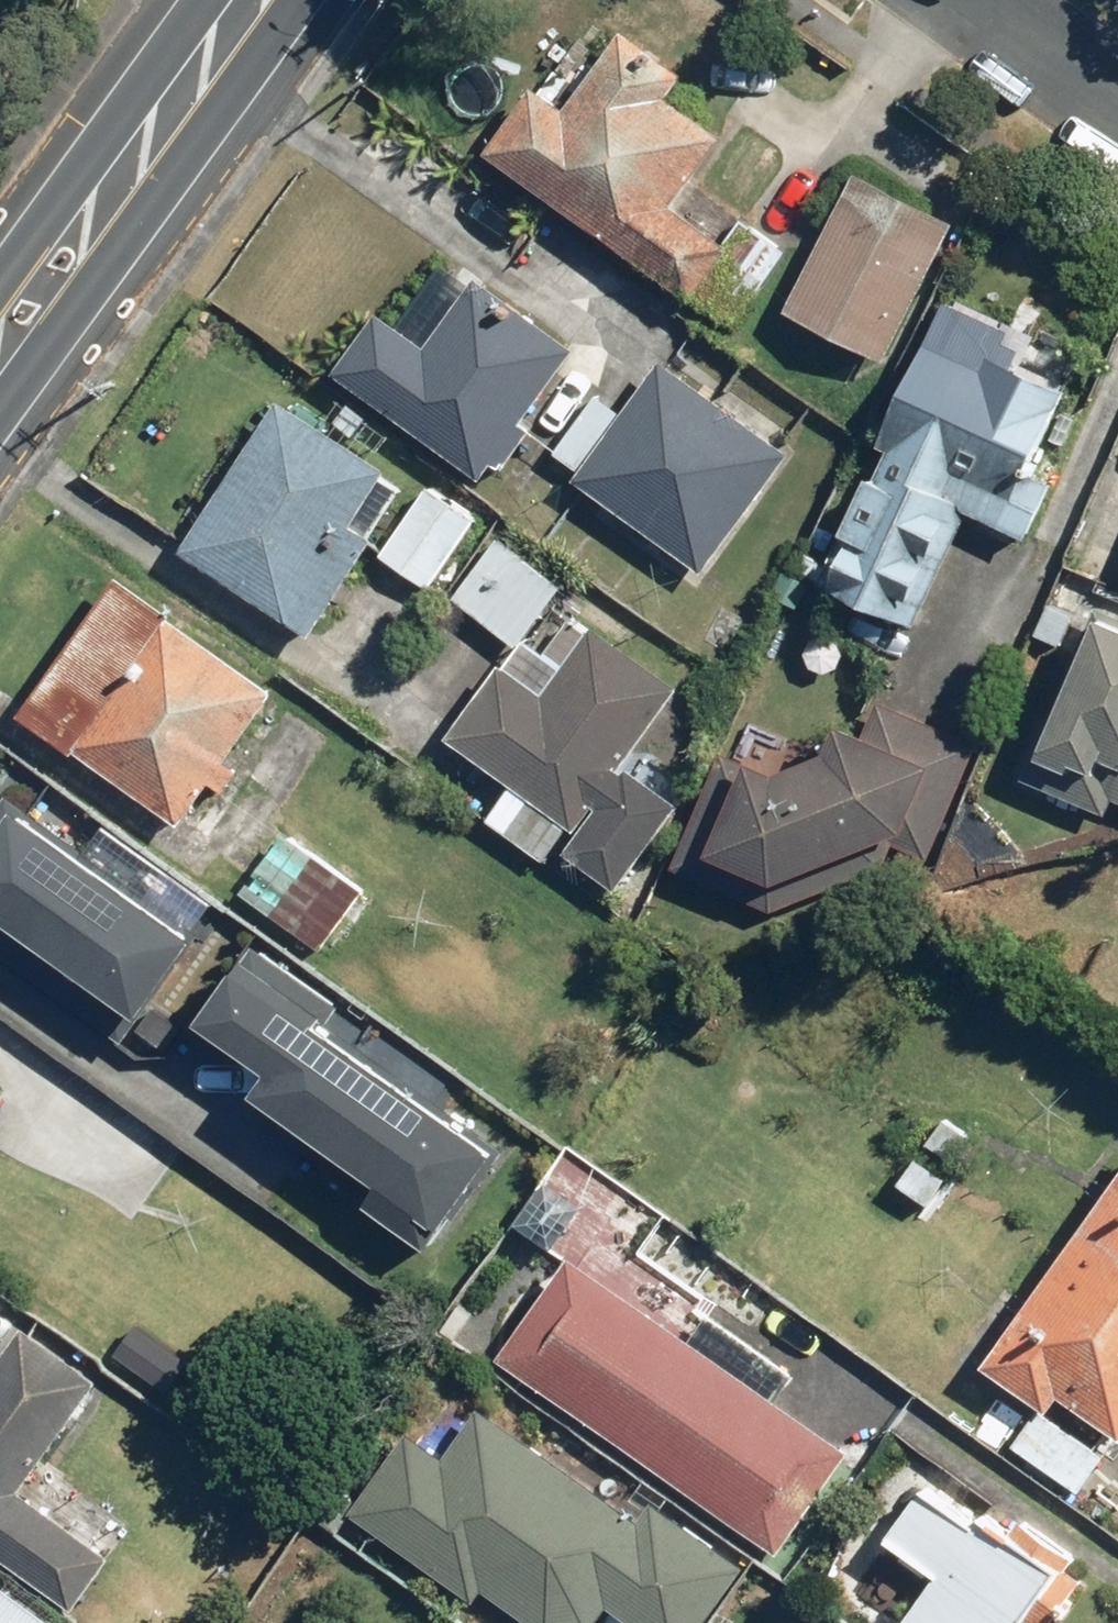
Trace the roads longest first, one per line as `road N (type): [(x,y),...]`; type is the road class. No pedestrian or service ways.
road 1 (secondary): [(119,183),(125,248),(28,380),(0,386)]
road 2 (secondary): [(119,183),(255,0)]
road 3 (residential): [(968,0),(1117,108)]
road 4 (secondary): [(0,279),(60,200),(119,183)]

